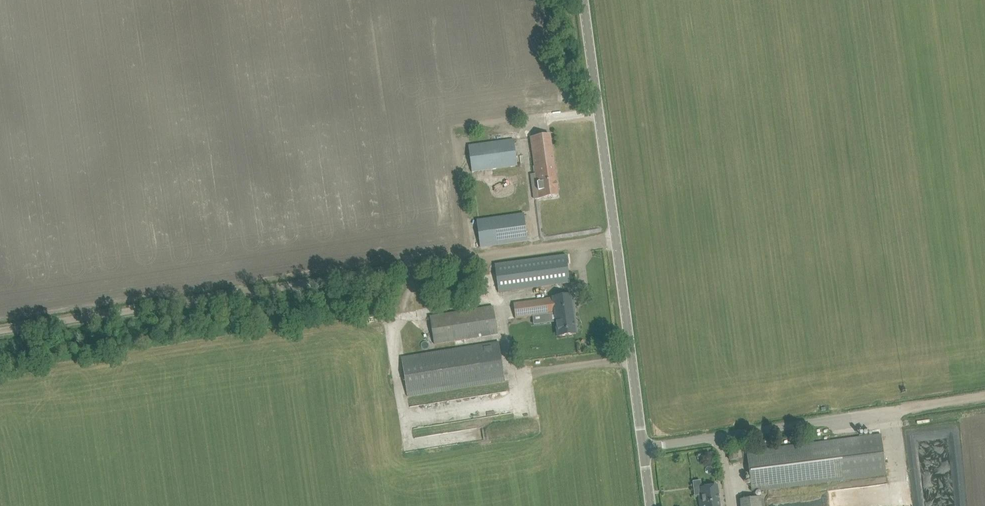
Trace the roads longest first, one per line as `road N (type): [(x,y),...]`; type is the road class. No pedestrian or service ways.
road 1 (track): [(0,327),(615,235)]
road 2 (unclassified): [(643,447),(583,0)]
road 3 (unclassified): [(643,447),(906,410)]

